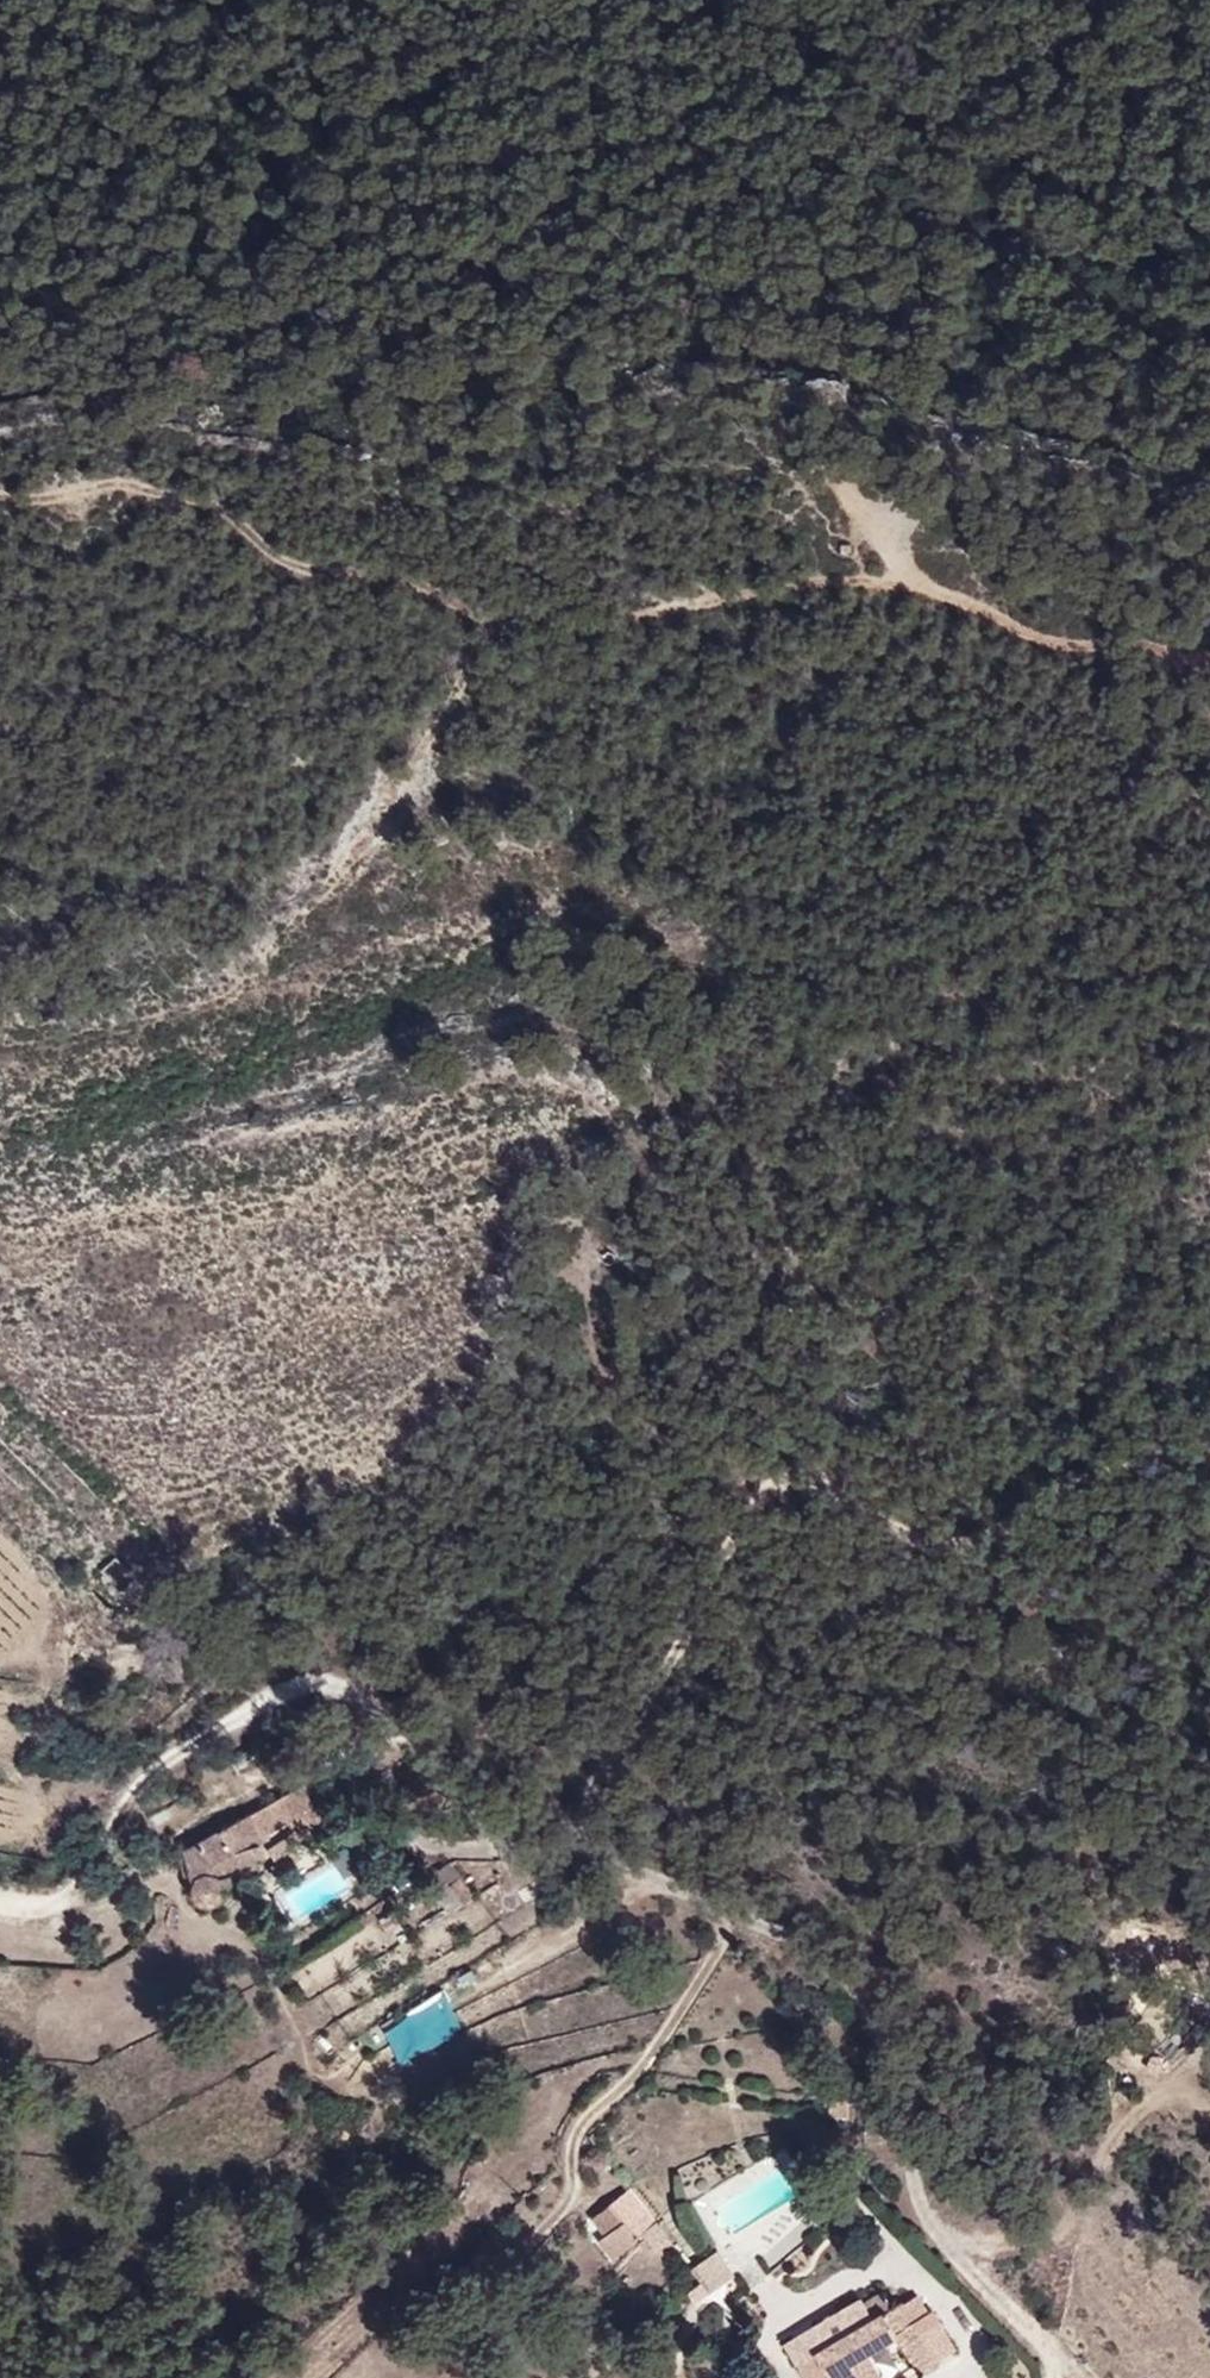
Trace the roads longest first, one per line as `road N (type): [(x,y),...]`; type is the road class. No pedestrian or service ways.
road 1 (track): [(1209,679),(1137,640),(1085,647),(914,593),(764,593),(673,604)]

